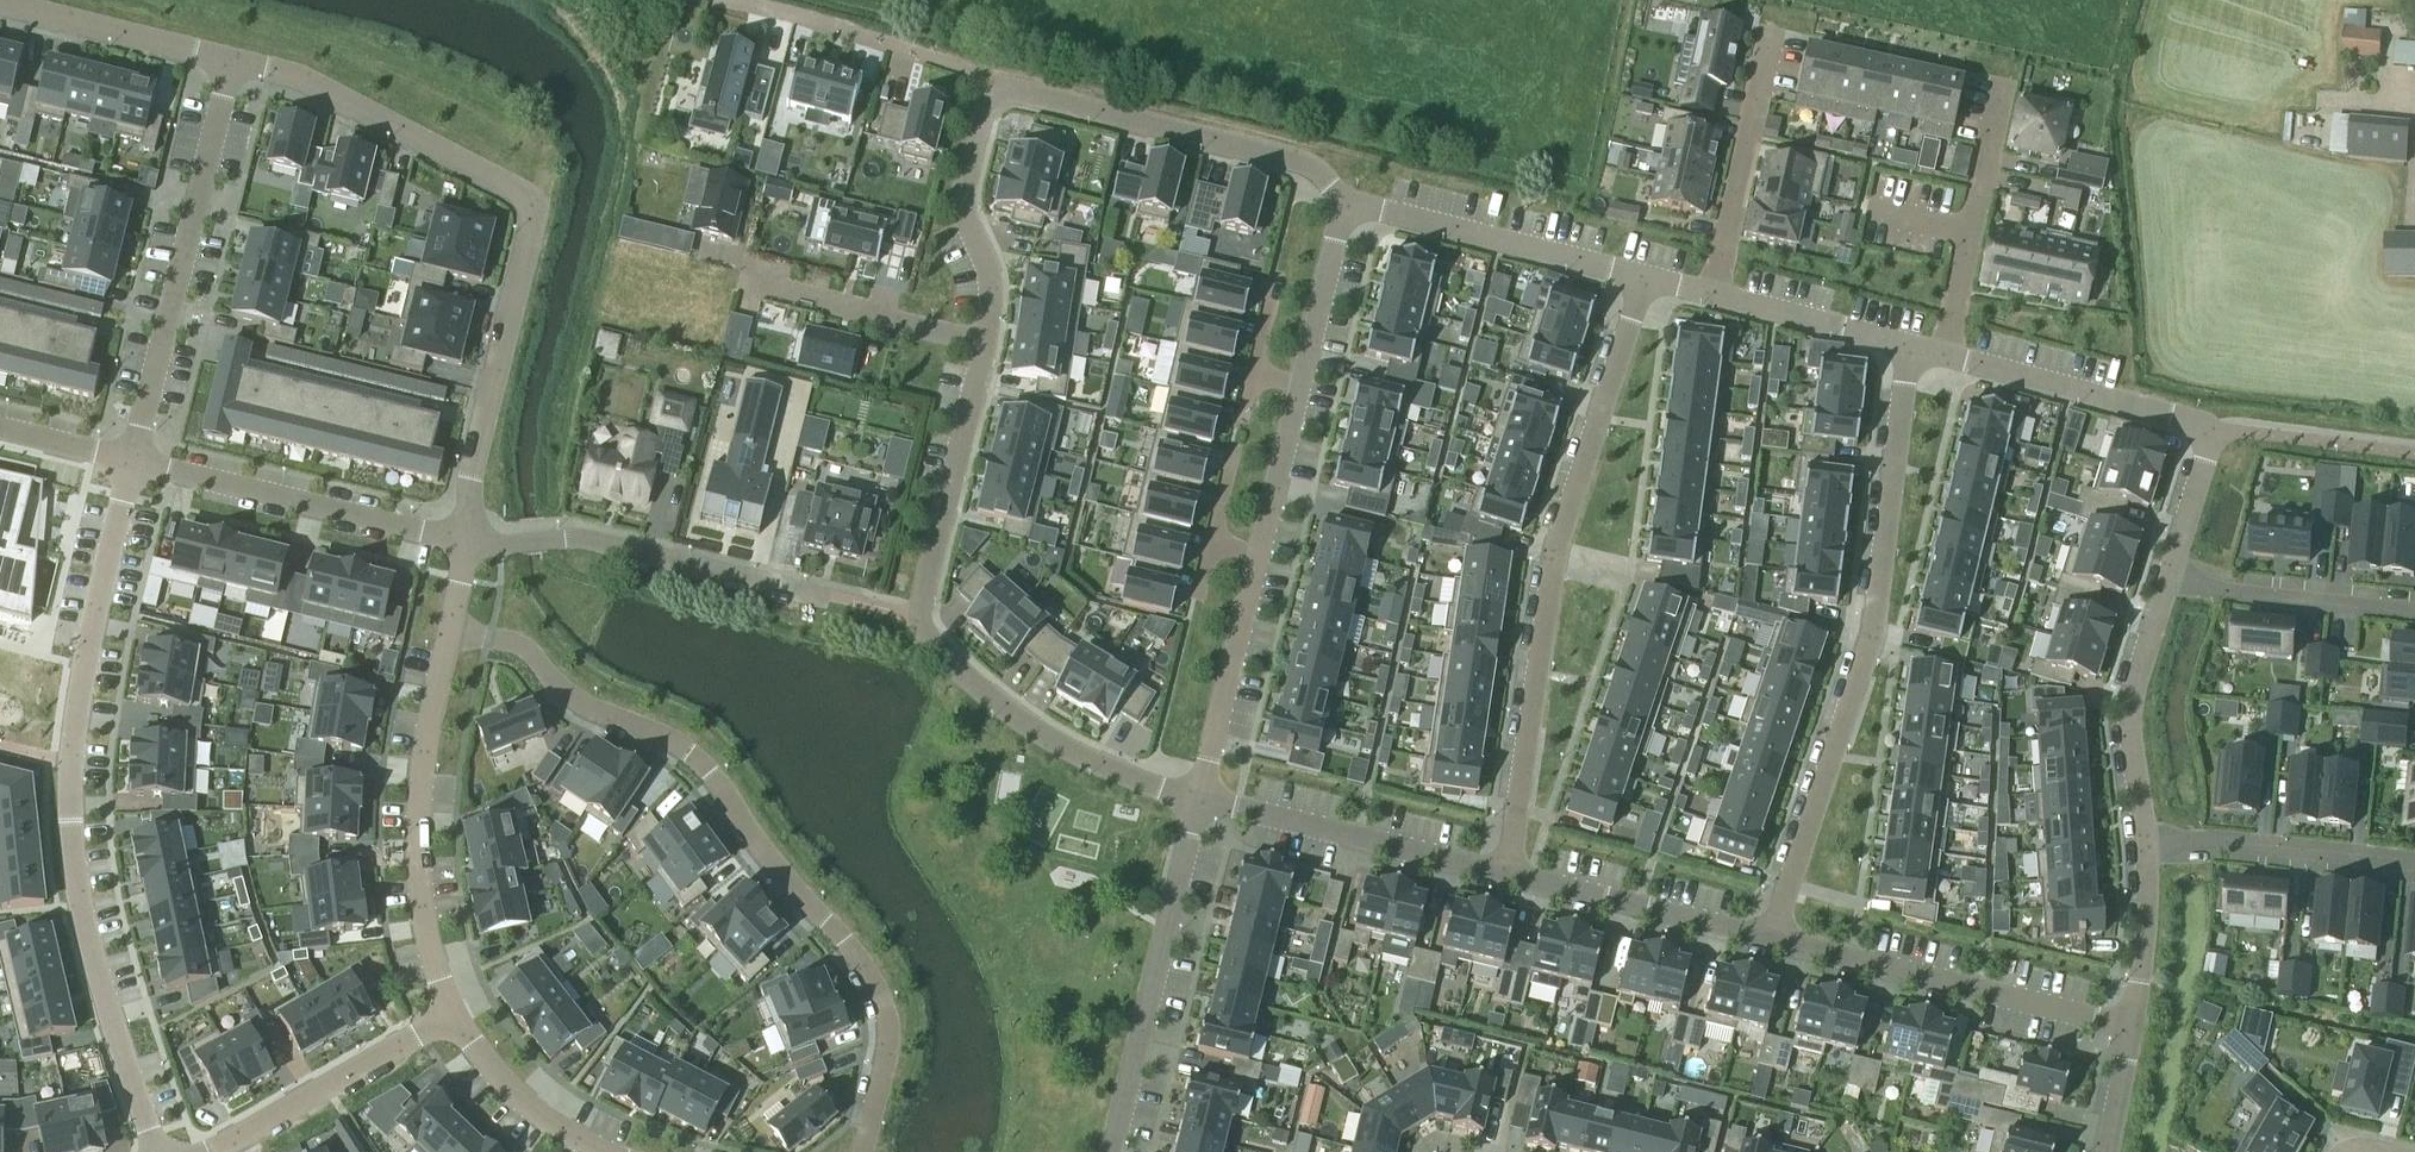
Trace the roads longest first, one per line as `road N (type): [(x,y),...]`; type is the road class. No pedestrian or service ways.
road 1 (residential): [(1198,800),(1070,747),(988,695),(937,650),(919,618),(992,327),(993,290),(966,217),(967,187),(1003,80)]
road 2 (residential): [(448,627),(524,649),(574,697),(689,751),(863,965),(887,1019),(864,1151)]
road 3 (residential): [(160,1151),(79,918),(70,850),(90,659),(132,460)]
road 4 (residential): [(465,543),(475,454),(535,206),(297,76),(231,59)]
road 5 (residential): [(1642,278),(1558,547),(1506,876)]
road 6 (residential): [(1909,347),(1874,623),(1760,939)]
road 7 (residential): [(1345,205),(1198,800)]
road 8 (residential): [(2170,575),(2211,428),(1946,356)]
road 9 (residential): [(231,59),(132,460)]
road 10 (residential): [(448,627),(419,776),(422,903),(436,994),(449,1023)]
road 11 (residential): [(2128,1030),(1760,939)]
road 12 (residential): [(1198,800),(1113,1151)]
road 13 (residential): [(465,543),(132,460)]
road 14 (residential): [(686,0),(1003,80)]
road 15 (residential): [(1506,876),(1198,800)]
road 16 (residential): [(1642,278),(1345,205)]
road 17 (residential): [(1003,80),(1286,154)]
road 18 (residential): [(2004,86),(1946,356)]
road 19 (residential): [(2144,839),(2414,866)]
road 20 (residential): [(2144,839),(2129,706),(2170,575)]
road 21 (residential): [(1770,36),(1713,296)]
road 22 (residential): [(1760,939),(1506,876)]
road 23 (residential): [(802,591),(578,538),(553,540)]
road 24 (residential): [(449,1023),(230,1147)]
road 25 (residential): [(2414,612),(2214,590),(2170,575)]
road 26 (residential): [(231,59),(0,3)]
road 27 (residential): [(1909,347),(1713,296)]
road 28 (residential): [(449,1023),(515,1096),(602,1151)]
road 29 (residential): [(2128,1030),(2148,904),(2144,839)]
road 30 (residential): [(132,460),(0,428)]
road 31 (residential): [(2107,1151),(2128,1030)]

